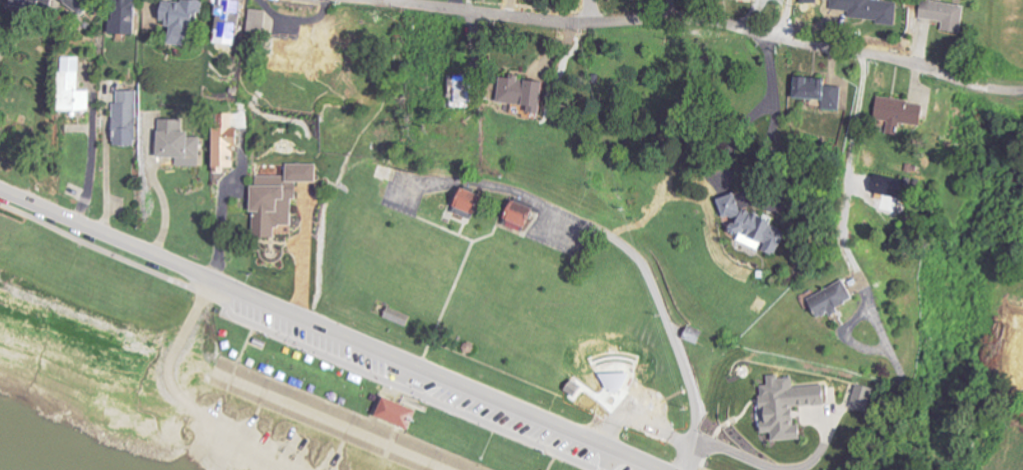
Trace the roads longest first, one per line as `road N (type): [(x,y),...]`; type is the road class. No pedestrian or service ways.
road 1 (secondary): [(664,469),(0,190)]
road 2 (residential): [(348,0),(476,19),(711,24),(863,51),(970,86),(1022,91)]

